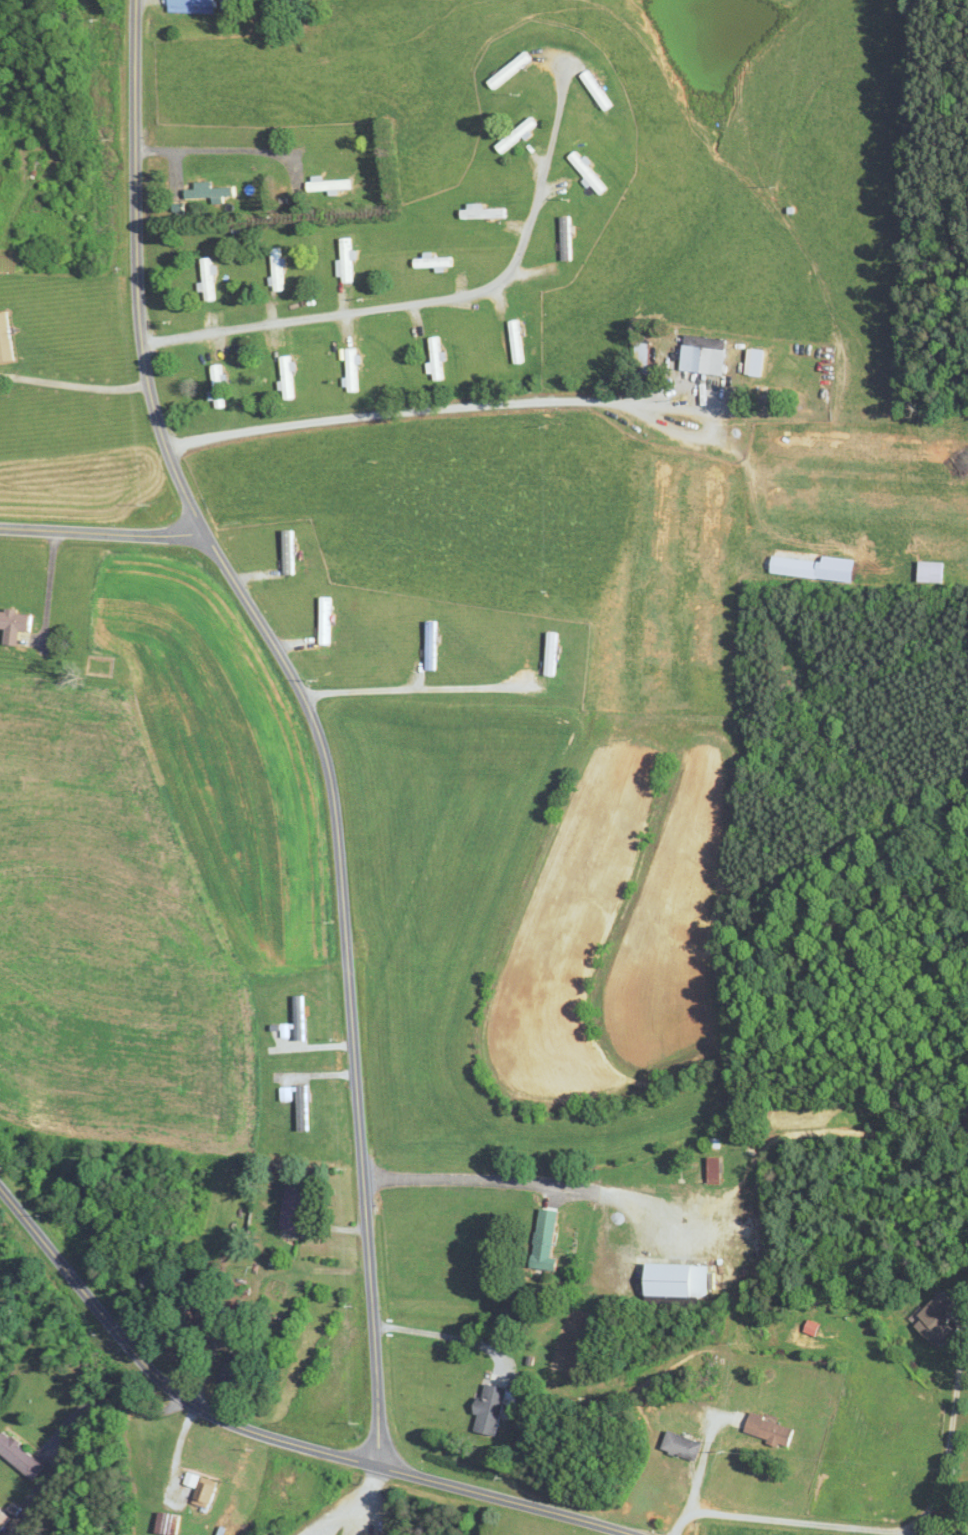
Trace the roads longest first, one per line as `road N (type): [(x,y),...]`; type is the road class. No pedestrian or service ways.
road 1 (residential): [(379,1467),(334,803),(297,686),(198,523),(148,384),(136,276),(135,0)]
road 2 (residential): [(631,1534),(261,1435),(208,1413),(123,1341),(0,1189)]
road 3 (residential): [(141,343),(482,290),(512,265),(538,199)]
road 4 (residential): [(675,1534),(698,1513),(935,1534)]
road 5 (residential): [(0,528),(204,532)]

